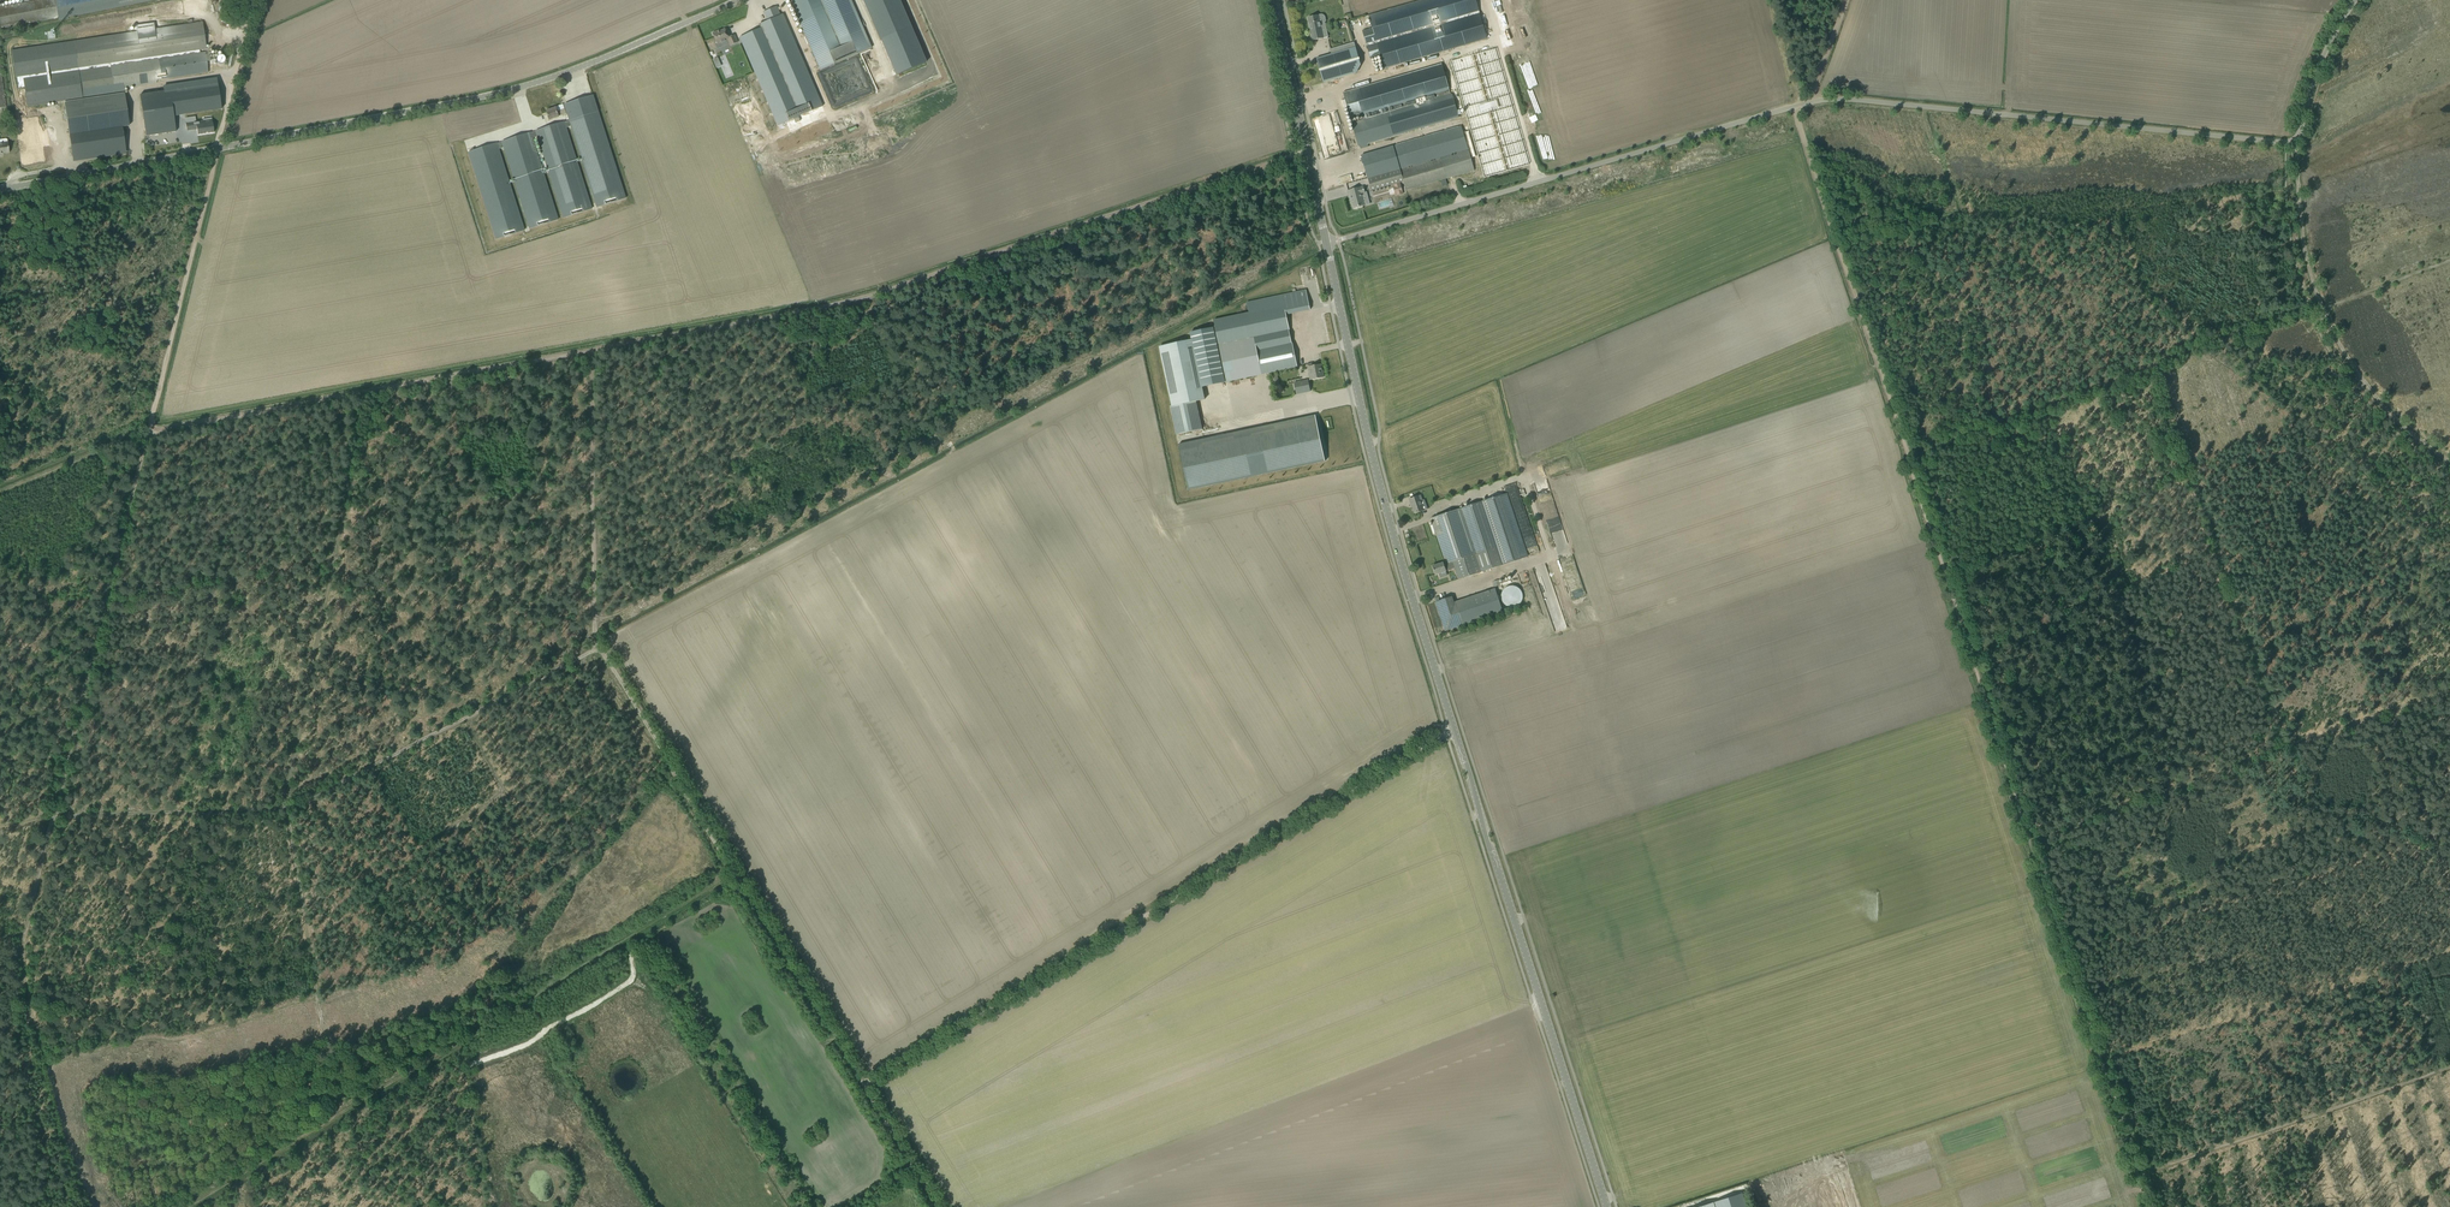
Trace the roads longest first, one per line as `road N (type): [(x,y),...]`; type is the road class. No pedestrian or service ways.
road 1 (unclassified): [(1326,243),(1833,99),(2297,142),(2327,51),(2356,0)]
road 2 (tertiary): [(1606,1206),(1382,495),(1326,243)]
road 3 (track): [(1169,197),(881,294),(365,391)]
road 4 (unclassified): [(0,188),(511,90),(734,0)]
road 5 (track): [(864,1086),(1453,728)]
road 6 (track): [(189,1206),(734,874)]
road 7 (track): [(864,1086),(599,647)]
road 8 (track): [(52,817),(20,956),(65,1140),(92,1206)]
road 9 (track): [(146,432),(52,817)]
road 10 (track): [(1795,106),(1912,455)]
road 11 (track): [(286,810),(599,647)]
road 12 (track): [(2033,838),(2140,1173)]
road 13 (track): [(2140,1173),(2449,1067)]
road 14 (track): [(286,810),(338,1117)]
road 15 (track): [(599,647),(591,351)]
road 16 (track): [(146,432),(218,148)]
road 17 (track): [(2449,882),(2392,712),(2288,747)]
road 18 (track): [(20,956),(302,914)]
road 19 (track): [(1983,640),(2225,553)]
road 20 (tertiary): [(1326,243),(1274,0)]
road 21 (track): [(2071,825),(2288,747)]
road 22 (track): [(365,391),(146,432)]
road 23 (track): [(1971,644),(2033,838)]
road 24 (track): [(2225,553),(2161,360)]
road 25 (track): [(2322,309),(2353,366),(2404,431),(2449,460)]
road 26 (track): [(1912,455),(1971,644)]
road 27 (track): [(2297,142),(2305,248),(2322,309)]
road 28 (track): [(859,1206),(916,1170),(864,1086)]
road 29 (track): [(2161,360),(2308,305)]
road 30 (track): [(1306,150),(1169,197)]
road 31 (track): [(2322,309),(2449,261)]

